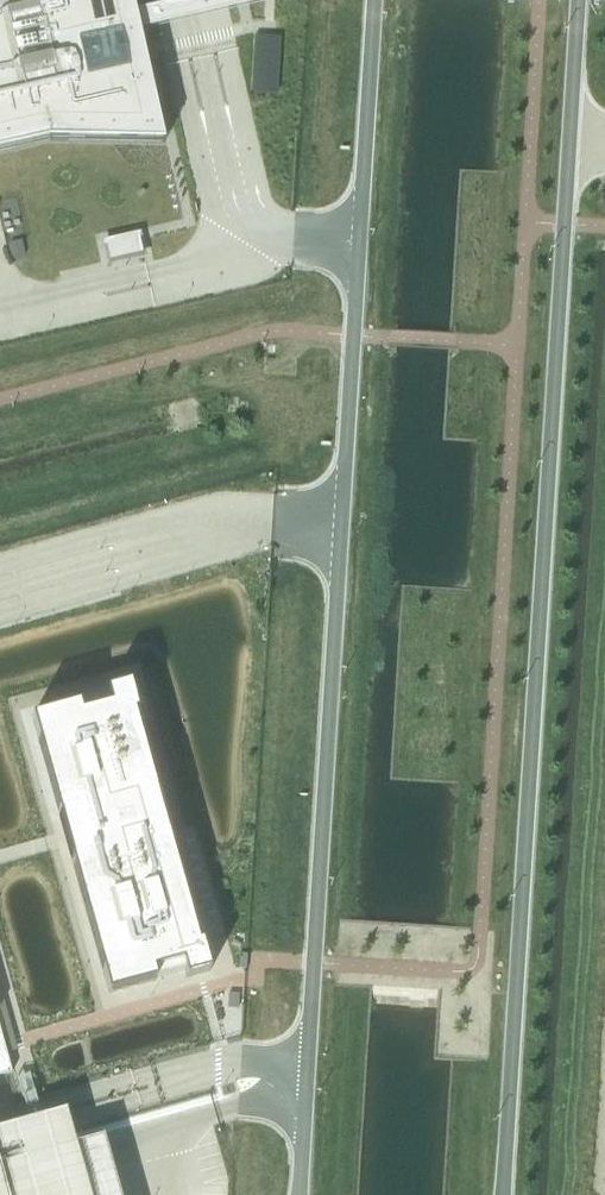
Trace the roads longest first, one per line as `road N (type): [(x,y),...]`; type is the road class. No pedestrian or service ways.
road 1 (unclassified): [(498,1194),(574,0)]
road 2 (unclassified): [(374,0),(303,1163)]

